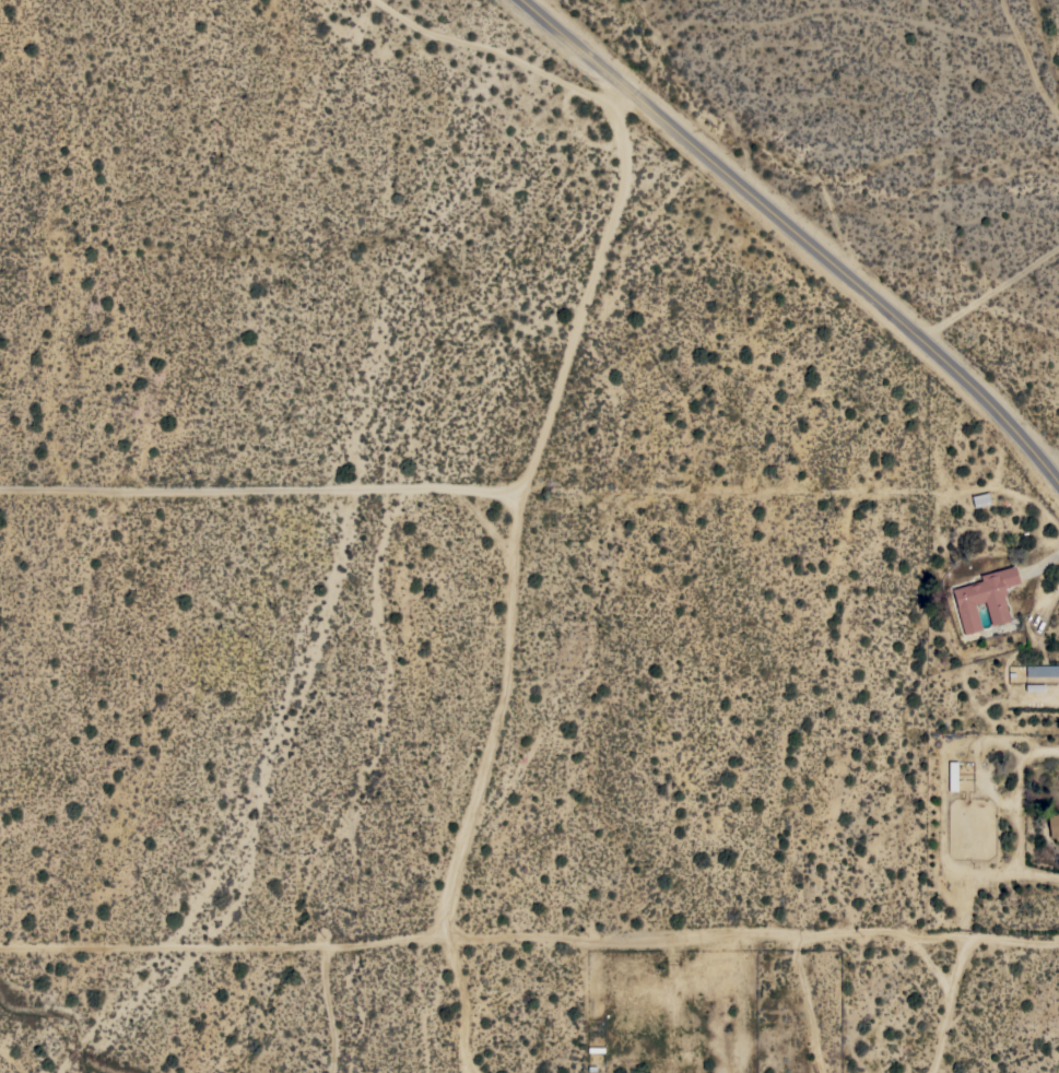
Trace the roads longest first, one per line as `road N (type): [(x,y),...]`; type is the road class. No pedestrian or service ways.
road 1 (track): [(1058,944),(866,930),(593,941),(444,935),(296,948),(0,947)]
road 2 (residential): [(0,491),(532,492),(1058,525)]
road 3 (secondary): [(1058,478),(966,374),(528,0)]
road 4 (track): [(632,87),(634,189),(532,492)]
road 5 (track): [(369,0),(584,91),(632,87)]
road 6 (track): [(933,1072),(957,967),(973,936)]
road 7 (track): [(823,1072),(795,934)]
road 8 (track): [(474,1072),(449,935)]
road 9 (track): [(334,1072),(328,947)]

